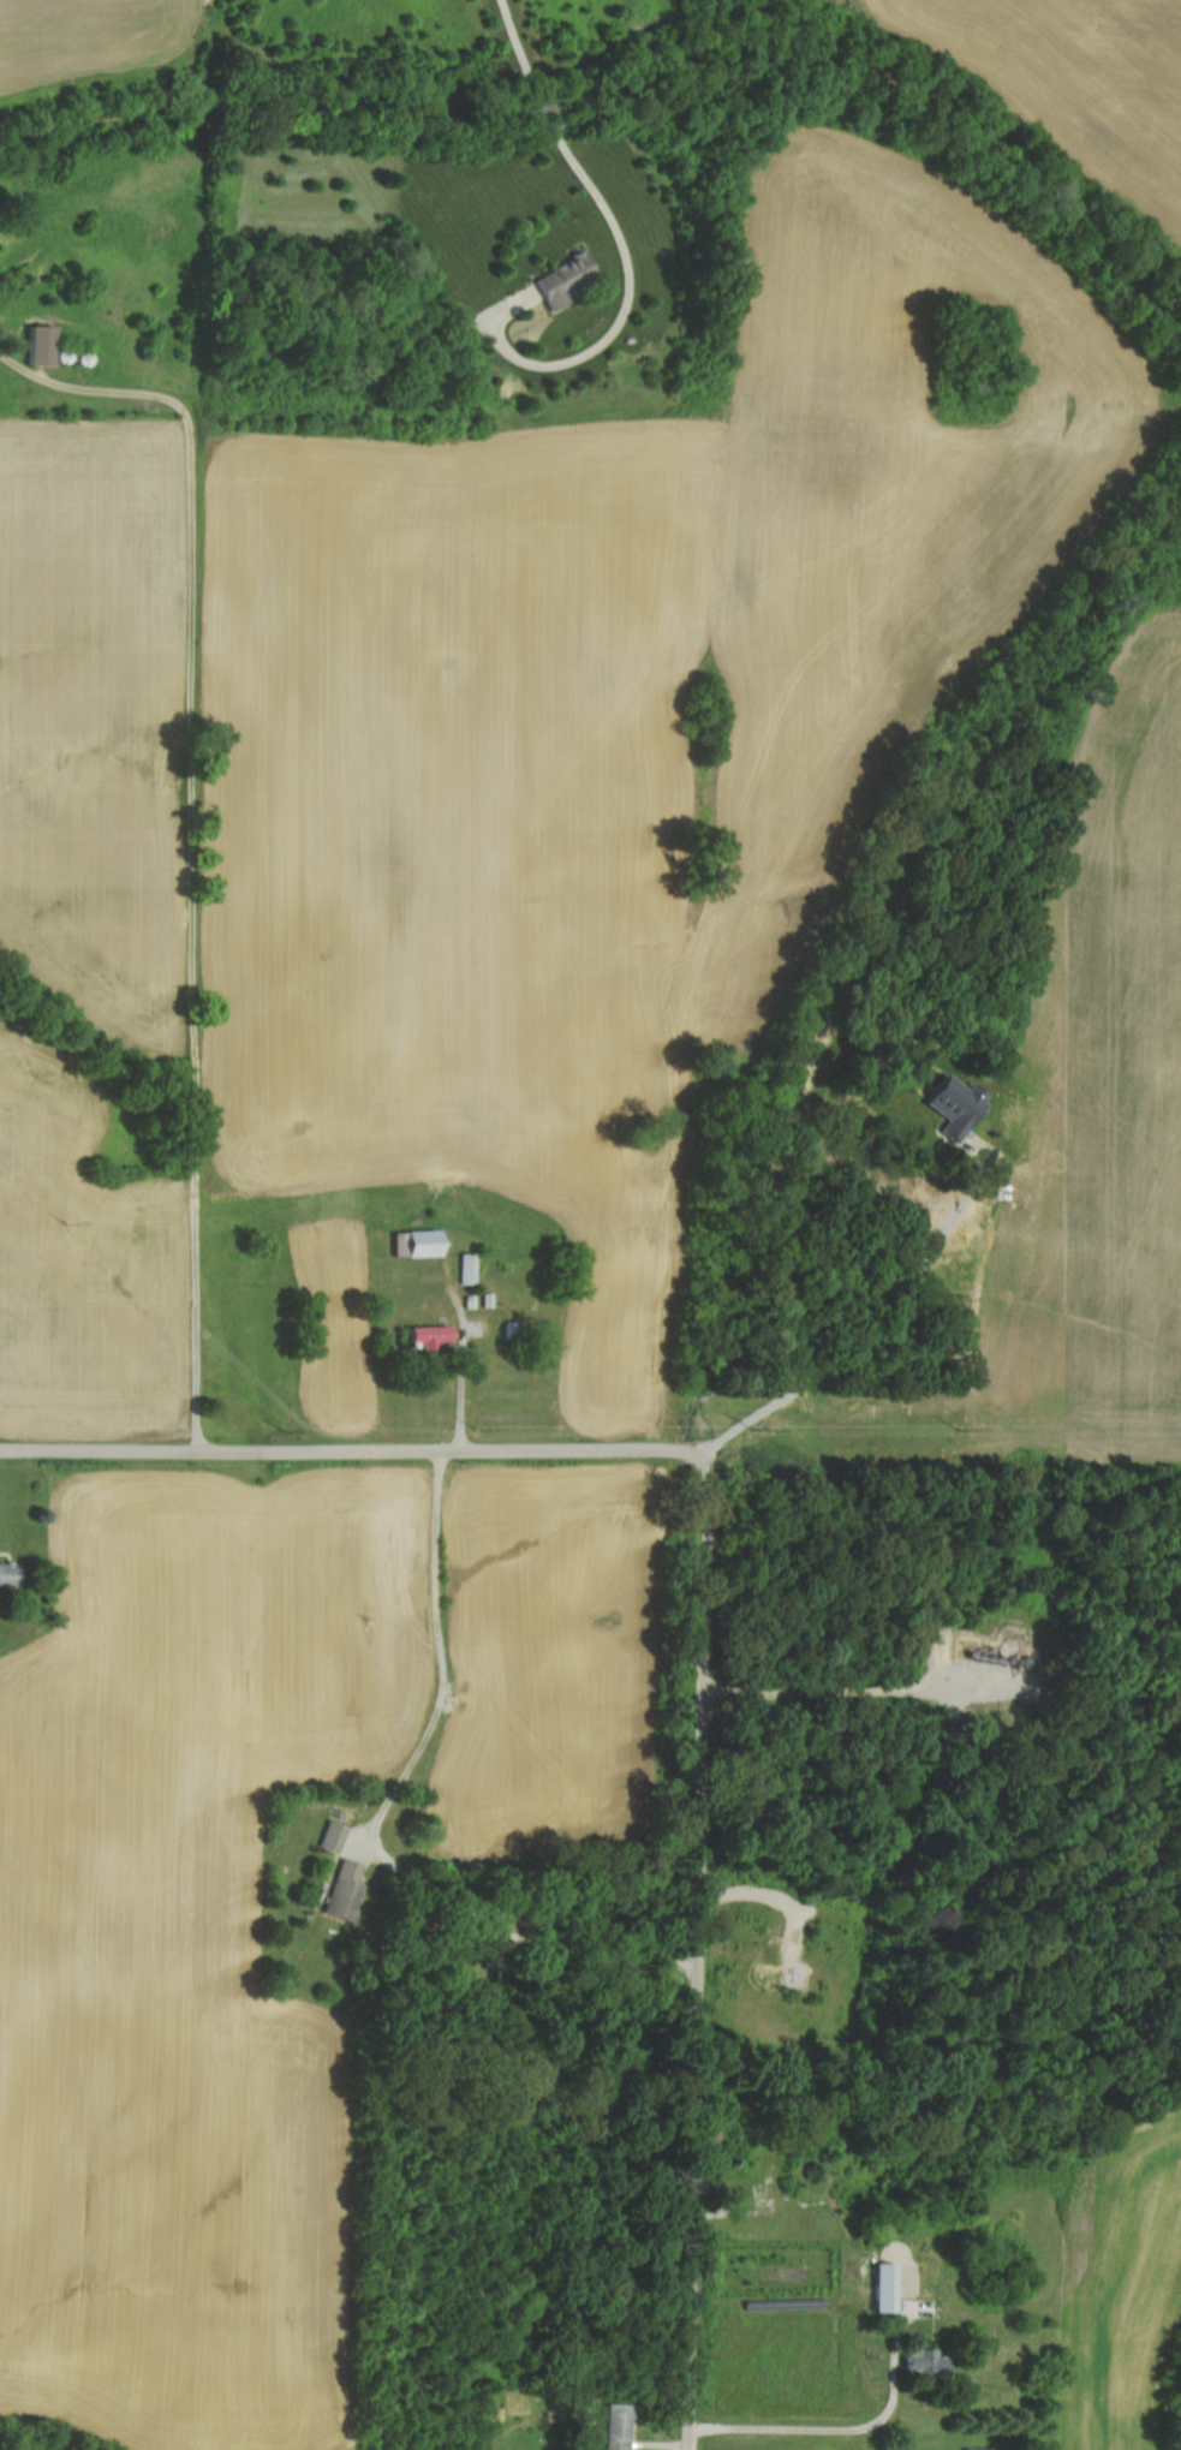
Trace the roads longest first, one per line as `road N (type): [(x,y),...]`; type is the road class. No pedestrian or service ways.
road 1 (residential): [(0,1449),(674,1449),(704,1462),(710,1516),(690,2449)]

